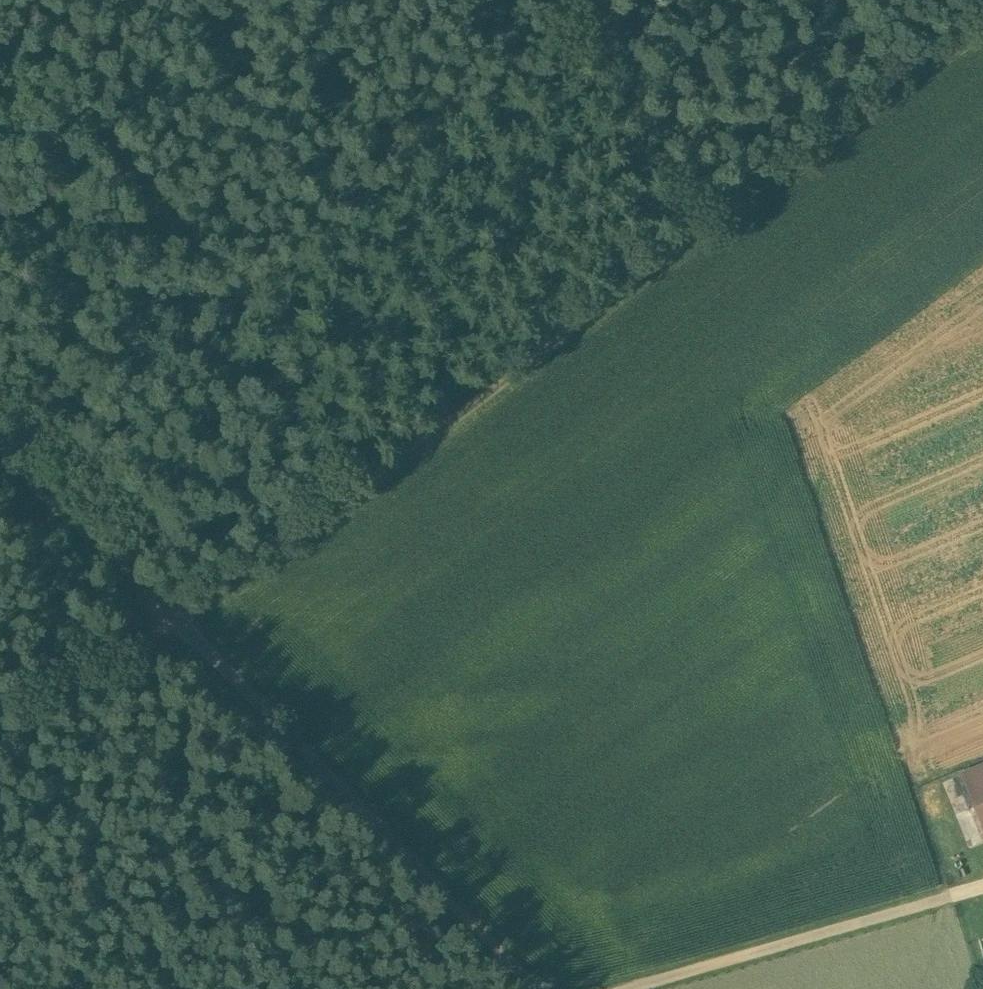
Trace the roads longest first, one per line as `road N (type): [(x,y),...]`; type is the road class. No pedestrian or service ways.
road 1 (track): [(0,741),(242,573),(687,234),(982,22)]
road 2 (unclassified): [(0,453),(177,614),(539,988)]
road 3 (track): [(589,0),(687,234)]

